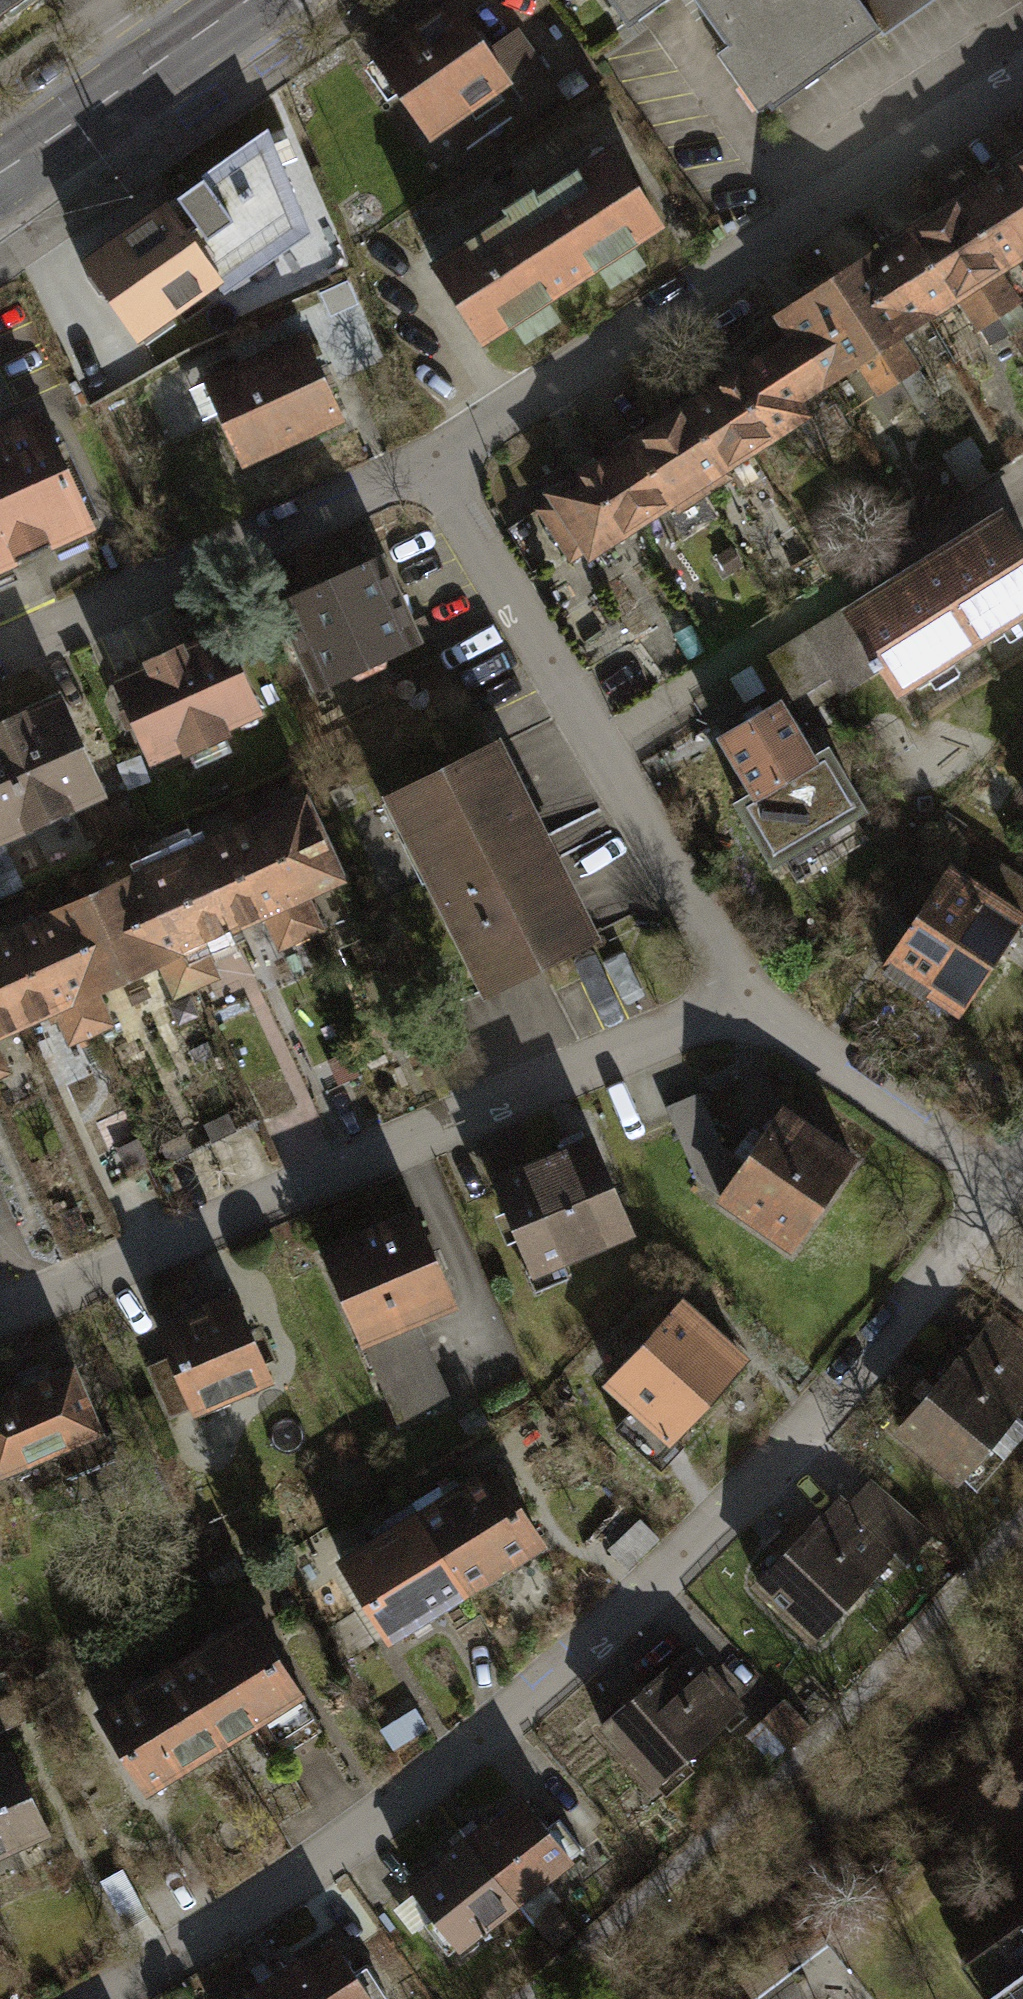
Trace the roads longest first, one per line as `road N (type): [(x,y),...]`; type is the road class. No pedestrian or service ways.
road 1 (residential): [(105,1998),(215,1941),(539,1706),(786,1467),(1006,1185)]
road 2 (residential): [(0,1316),(740,1008)]
road 3 (residential): [(437,468),(1022,83)]
road 4 (residential): [(599,749),(1022,480)]
road 5 (residential): [(0,664),(437,468)]
road 6 (residential): [(437,468),(599,749)]
road 7 (residential): [(740,1008),(1006,1185)]
road 8 (primary): [(0,173),(245,0)]
road 9 (residential): [(599,749),(740,1008)]

